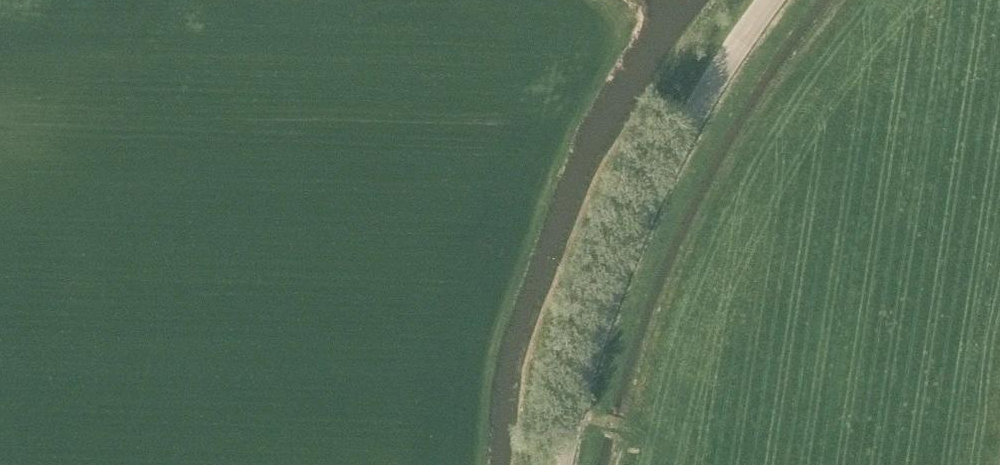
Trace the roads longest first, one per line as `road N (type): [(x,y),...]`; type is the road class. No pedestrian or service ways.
road 1 (tertiary): [(560,464),(599,328),(640,223),(685,129),(770,0)]

